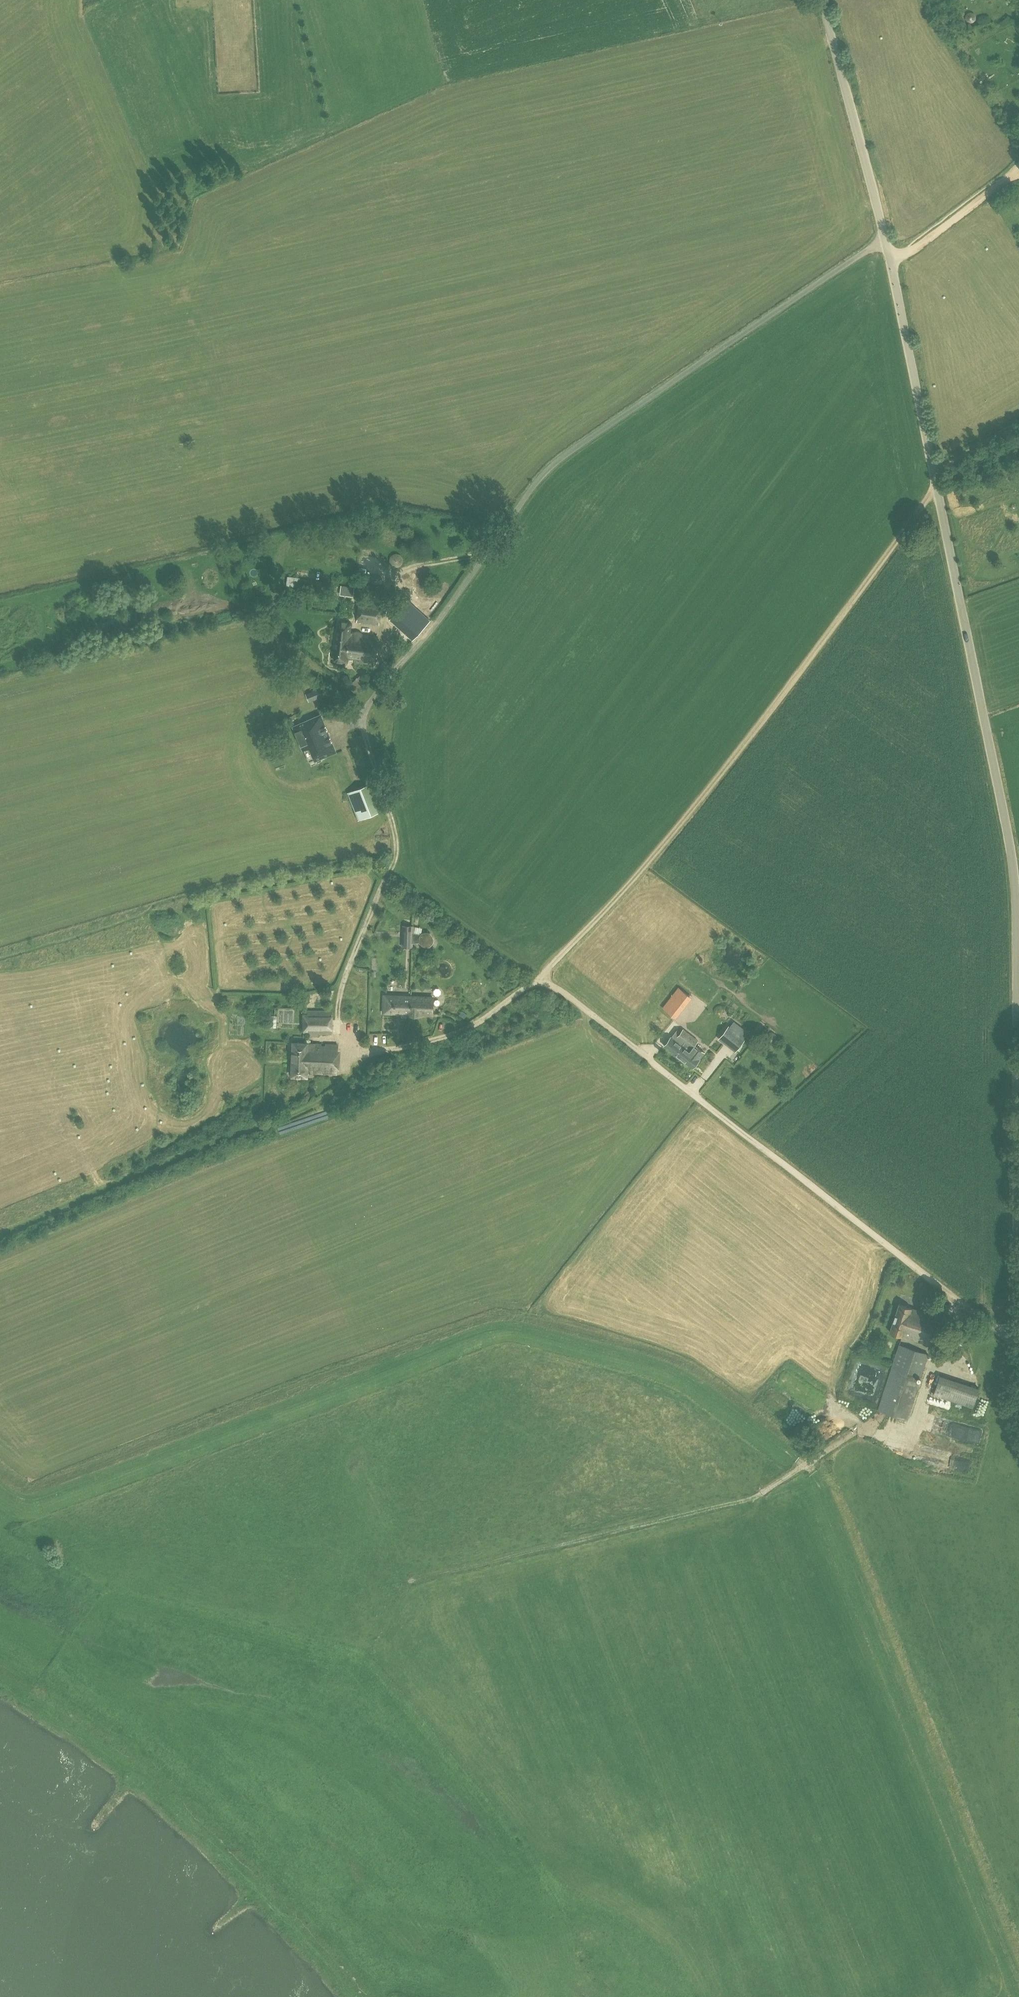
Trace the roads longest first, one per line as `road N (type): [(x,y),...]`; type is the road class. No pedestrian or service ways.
road 1 (track): [(0,1236),(328,1096),(359,1057),(458,1033),(539,977),(700,797),(940,472),(1018,424)]
road 2 (unclassified): [(1018,1312),(1015,885),(886,239)]
road 3 (unclassified): [(338,1005),(397,848),(363,728),(367,706),(555,464),(886,239)]
road 4 (track): [(539,977),(956,1299)]
road 5 (unclassified): [(886,239),(820,0)]
road 6 (track): [(892,262),(1018,168)]

